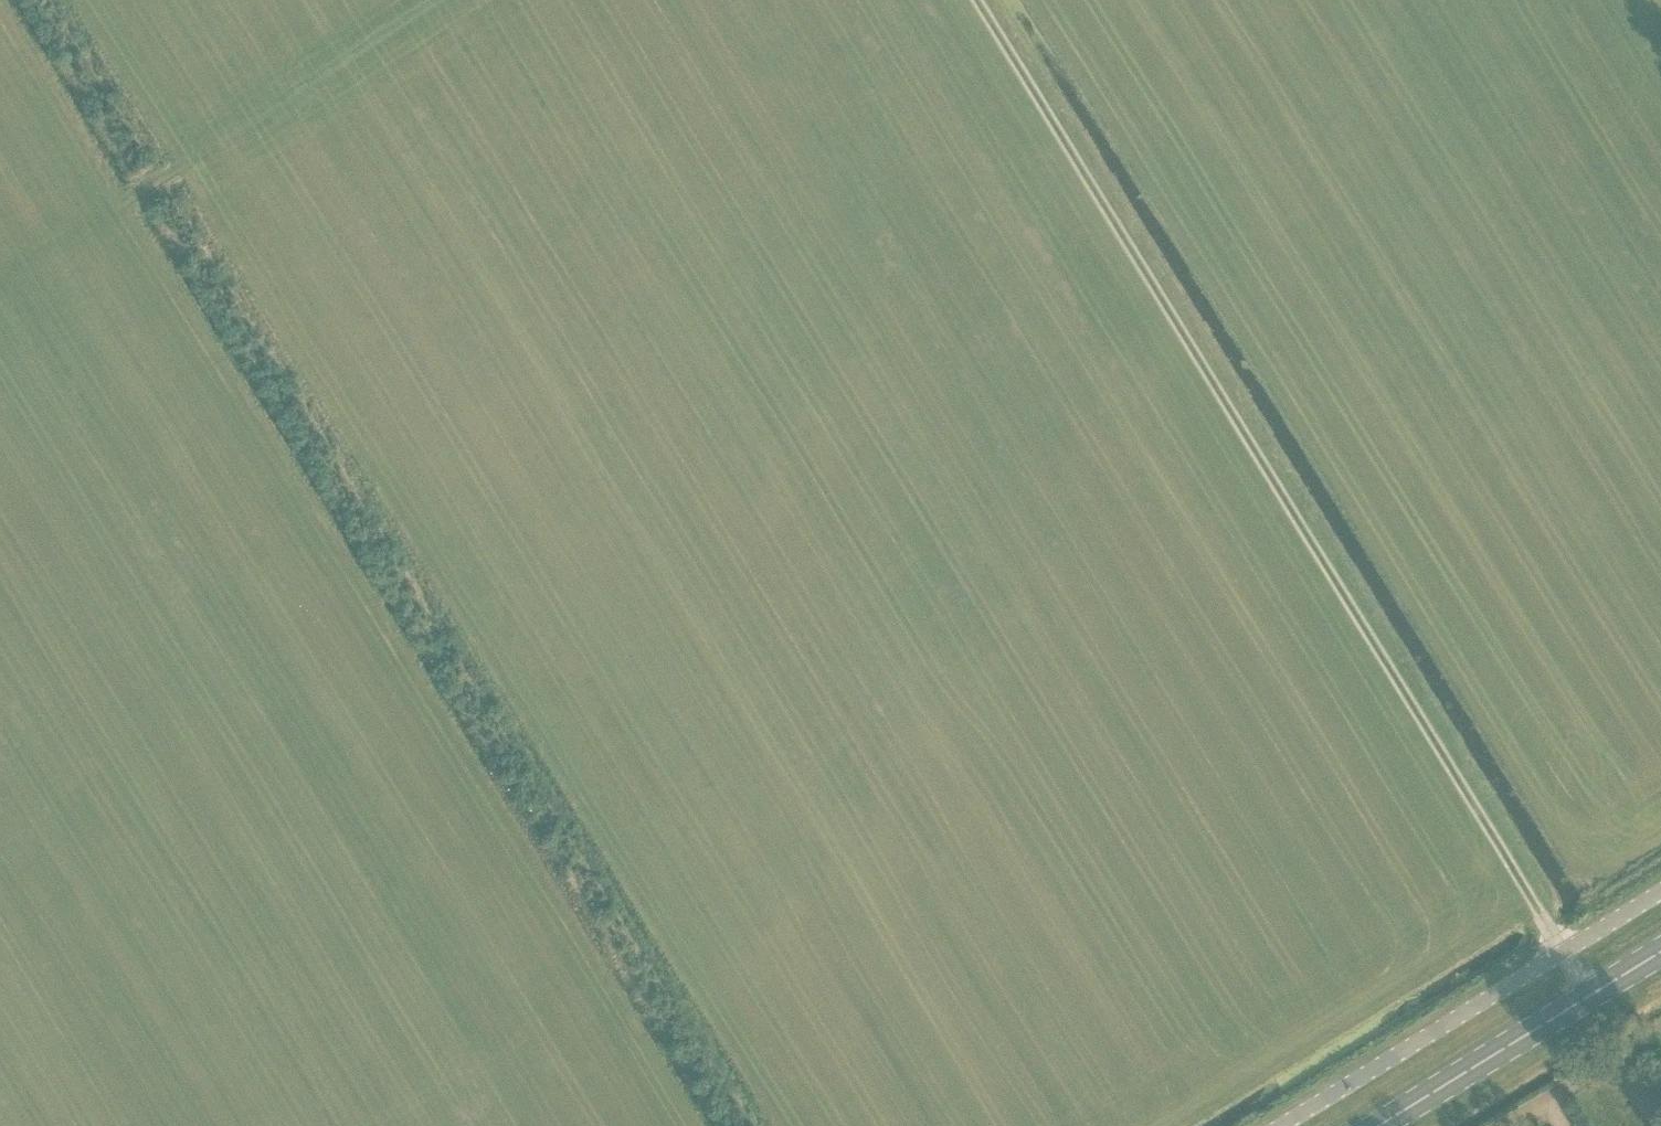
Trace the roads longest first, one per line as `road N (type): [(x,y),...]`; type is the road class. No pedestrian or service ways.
road 1 (unclassified): [(1280,1125),(1660,892)]
road 2 (primary): [(1377,1125),(1660,950)]
road 3 (unclassified): [(1618,1060),(1508,1125)]

